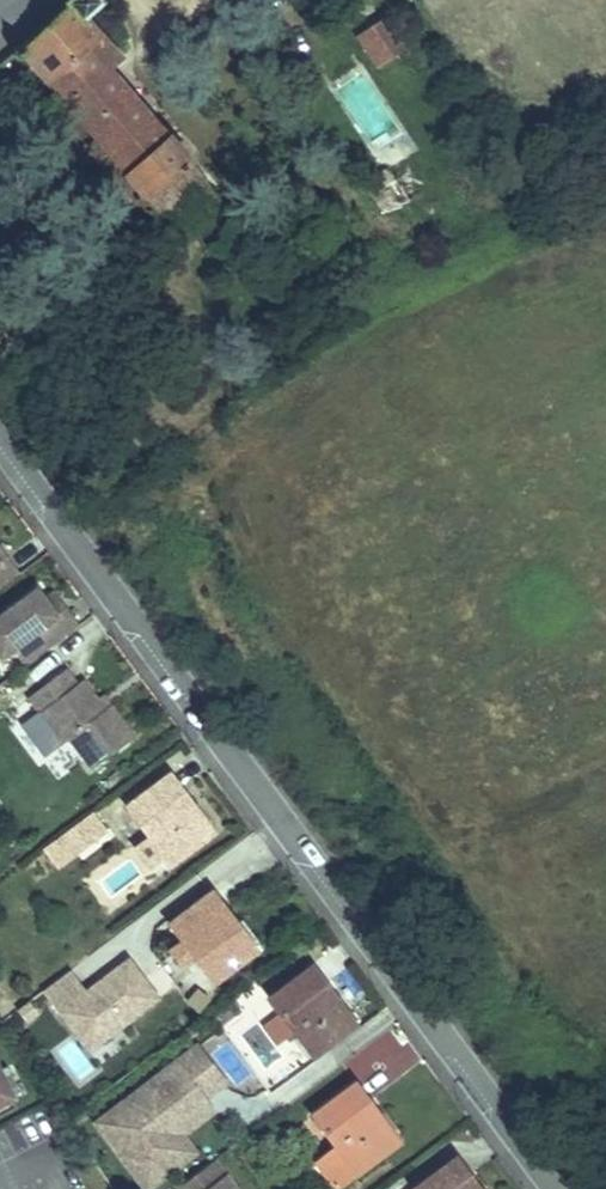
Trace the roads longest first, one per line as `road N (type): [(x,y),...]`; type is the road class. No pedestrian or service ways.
road 1 (residential): [(0,428),(587,1188)]

